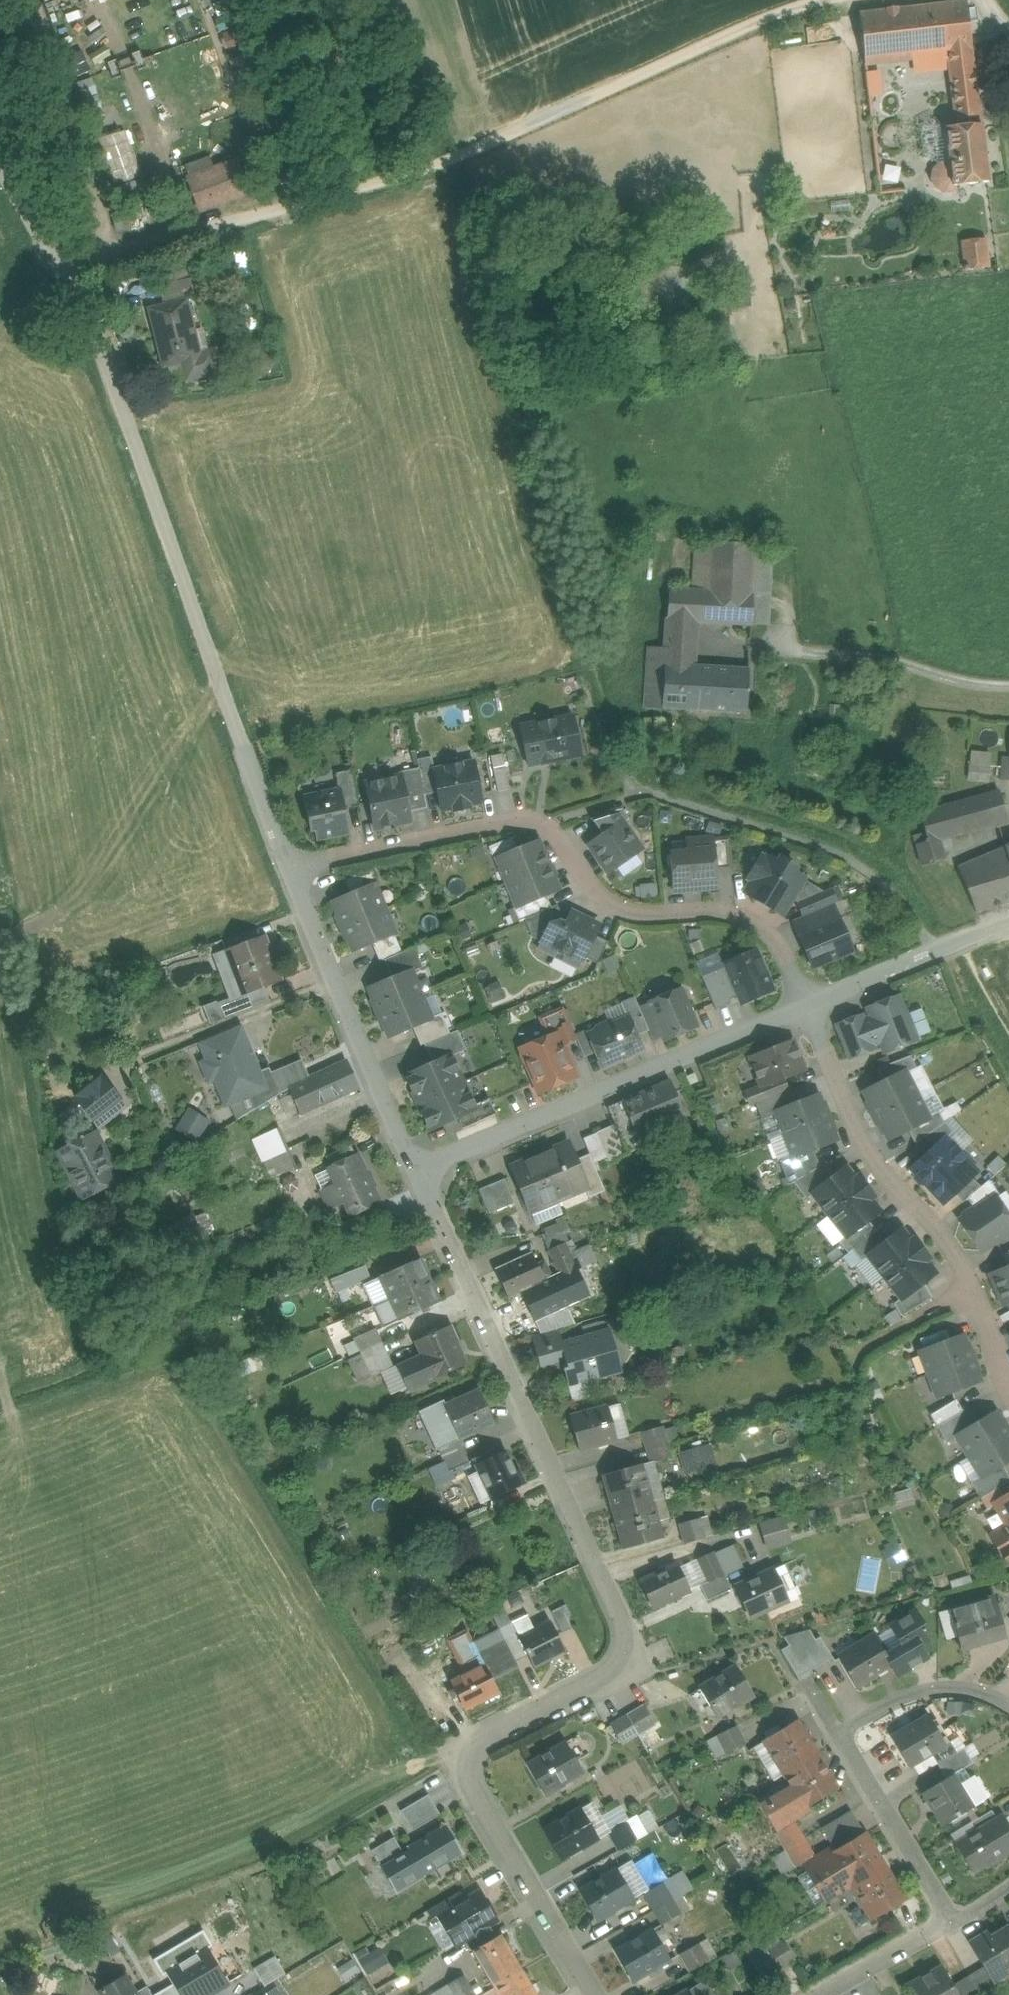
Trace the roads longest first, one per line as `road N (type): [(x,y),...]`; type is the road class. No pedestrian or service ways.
road 1 (residential): [(417,1173),(627,1625),(629,1642),(610,1676),(489,1736),(472,1764),(473,1792),(593,1994)]
road 2 (residential): [(0,145),(71,276),(285,868)]
road 3 (residential): [(285,868),(545,824),(609,904),(644,915),(717,912),(762,927),(810,1009)]
road 4 (track): [(826,0),(661,66),(443,168),(276,212)]
road 5 (residential): [(810,1009),(417,1173)]
road 6 (residential): [(810,1009),(864,1149),(945,1236),(974,1293)]
road 7 (residential): [(285,868),(417,1173)]
road 8 (track): [(1008,687),(941,679),(896,663),(750,645)]
road 9 (residential): [(837,1734),(953,1920)]
road 10 (residential): [(1008,924),(810,1009)]
road 11 (residential): [(1008,1708),(941,1686),(837,1734)]
road 12 (residential): [(820,1994),(953,1920)]

